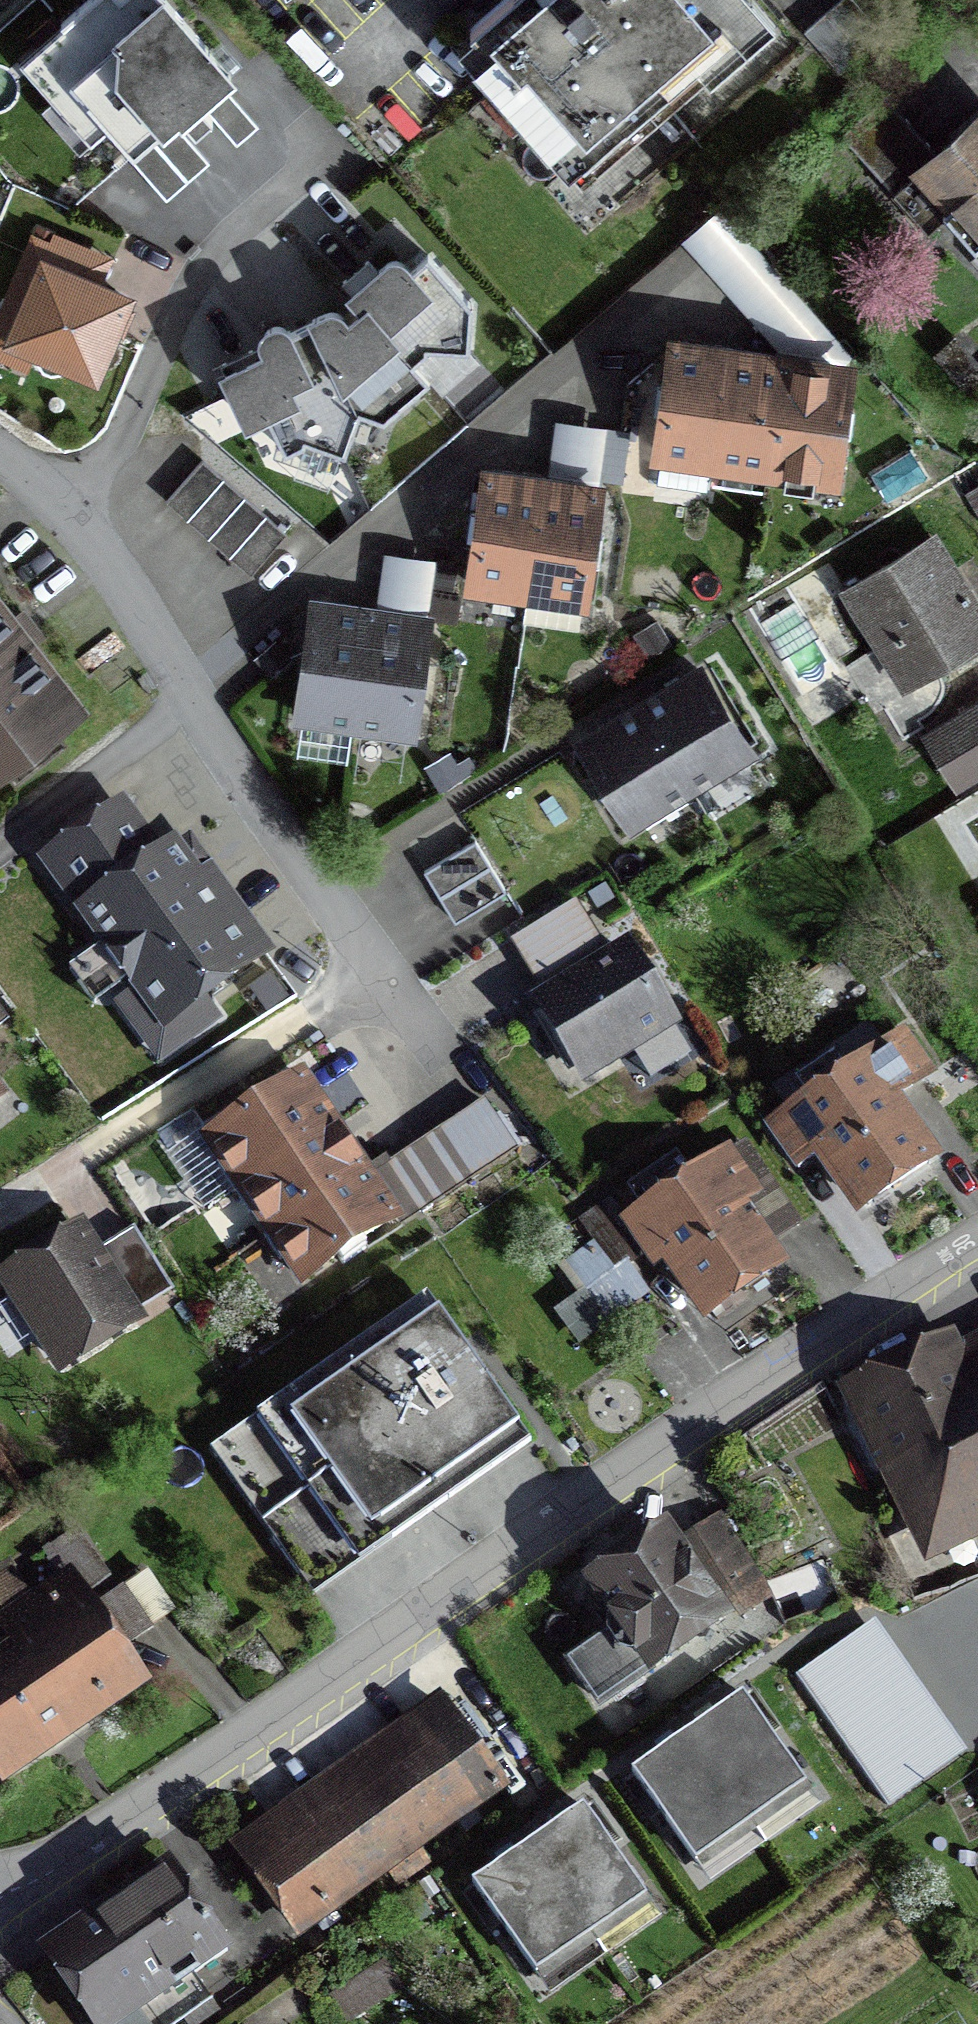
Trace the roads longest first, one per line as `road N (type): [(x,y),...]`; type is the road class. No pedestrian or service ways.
road 1 (residential): [(977,1246),(0,1903)]
road 2 (residential): [(0,455),(99,550),(183,694),(377,976),(446,1062)]

